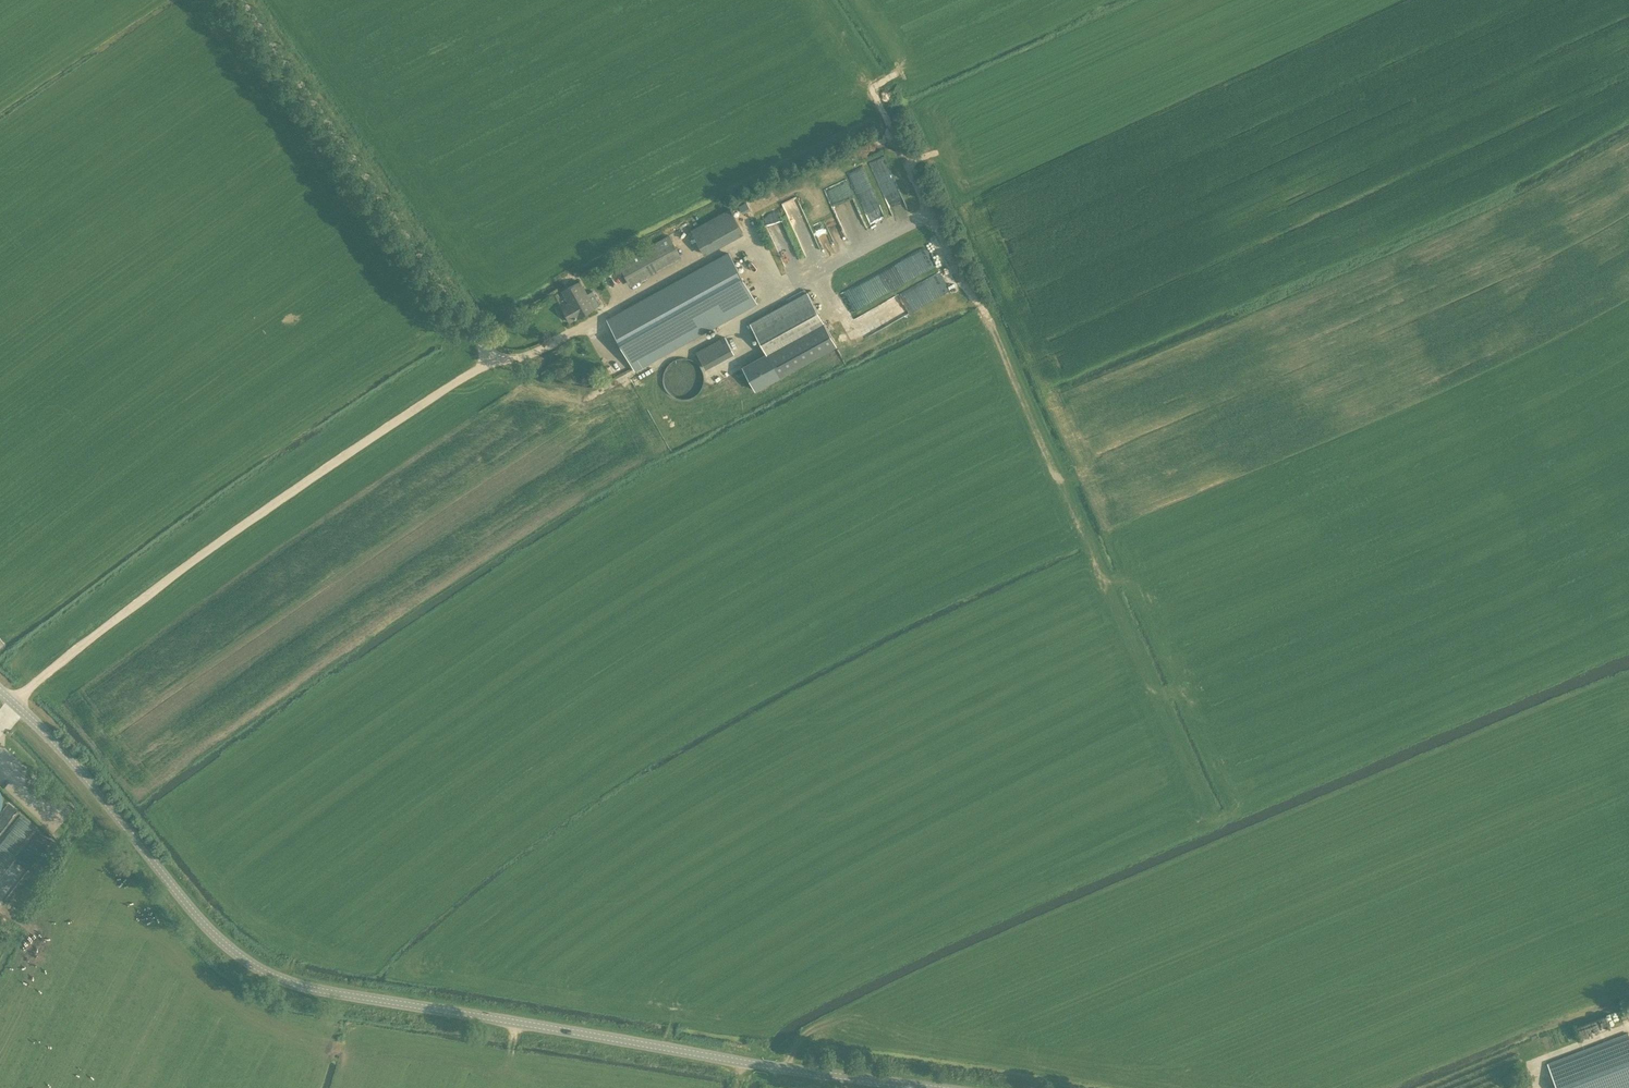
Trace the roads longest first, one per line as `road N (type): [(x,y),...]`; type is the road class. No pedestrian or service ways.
road 1 (unclassified): [(925,1087),(330,991),(264,971),(210,932),(60,744),(0,692)]

